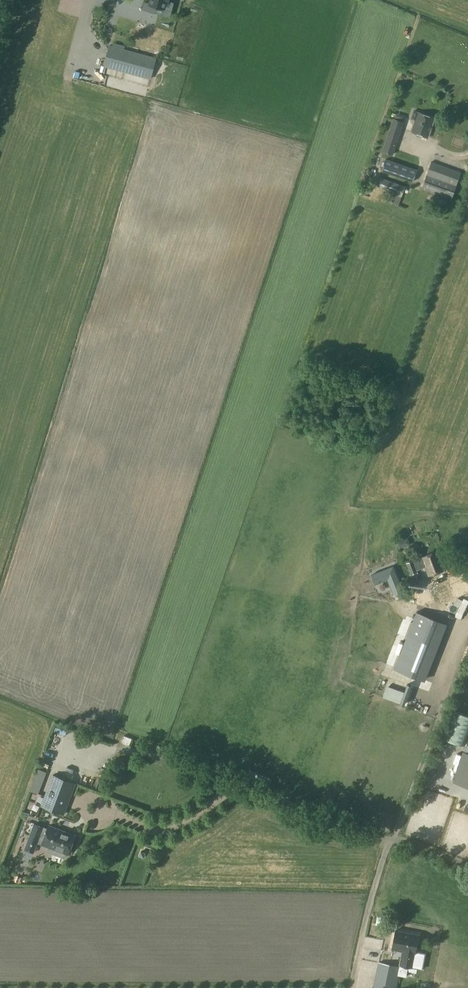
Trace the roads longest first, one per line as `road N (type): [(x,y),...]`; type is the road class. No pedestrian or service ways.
road 1 (track): [(467,868),(187,765),(99,750)]
road 2 (track): [(467,643),(384,860),(351,987)]

